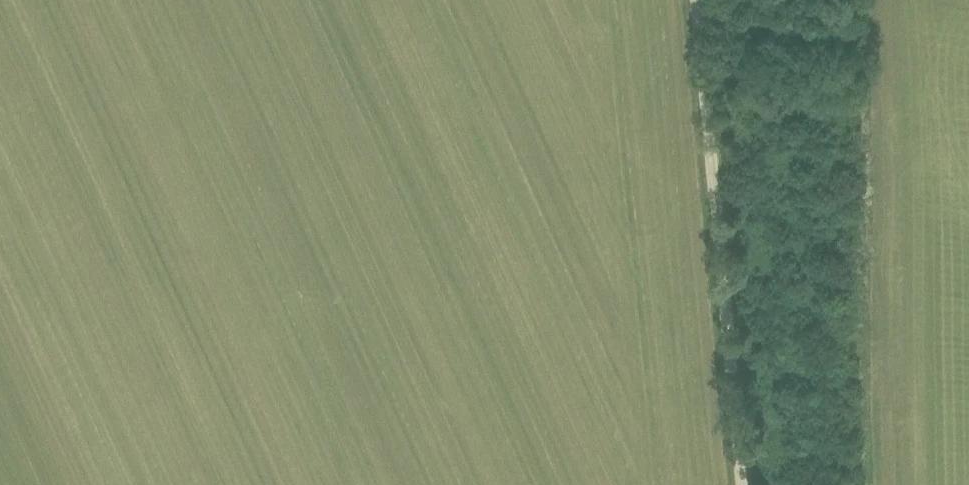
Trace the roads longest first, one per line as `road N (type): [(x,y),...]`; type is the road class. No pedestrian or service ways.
road 1 (track): [(703,0),(746,484)]

